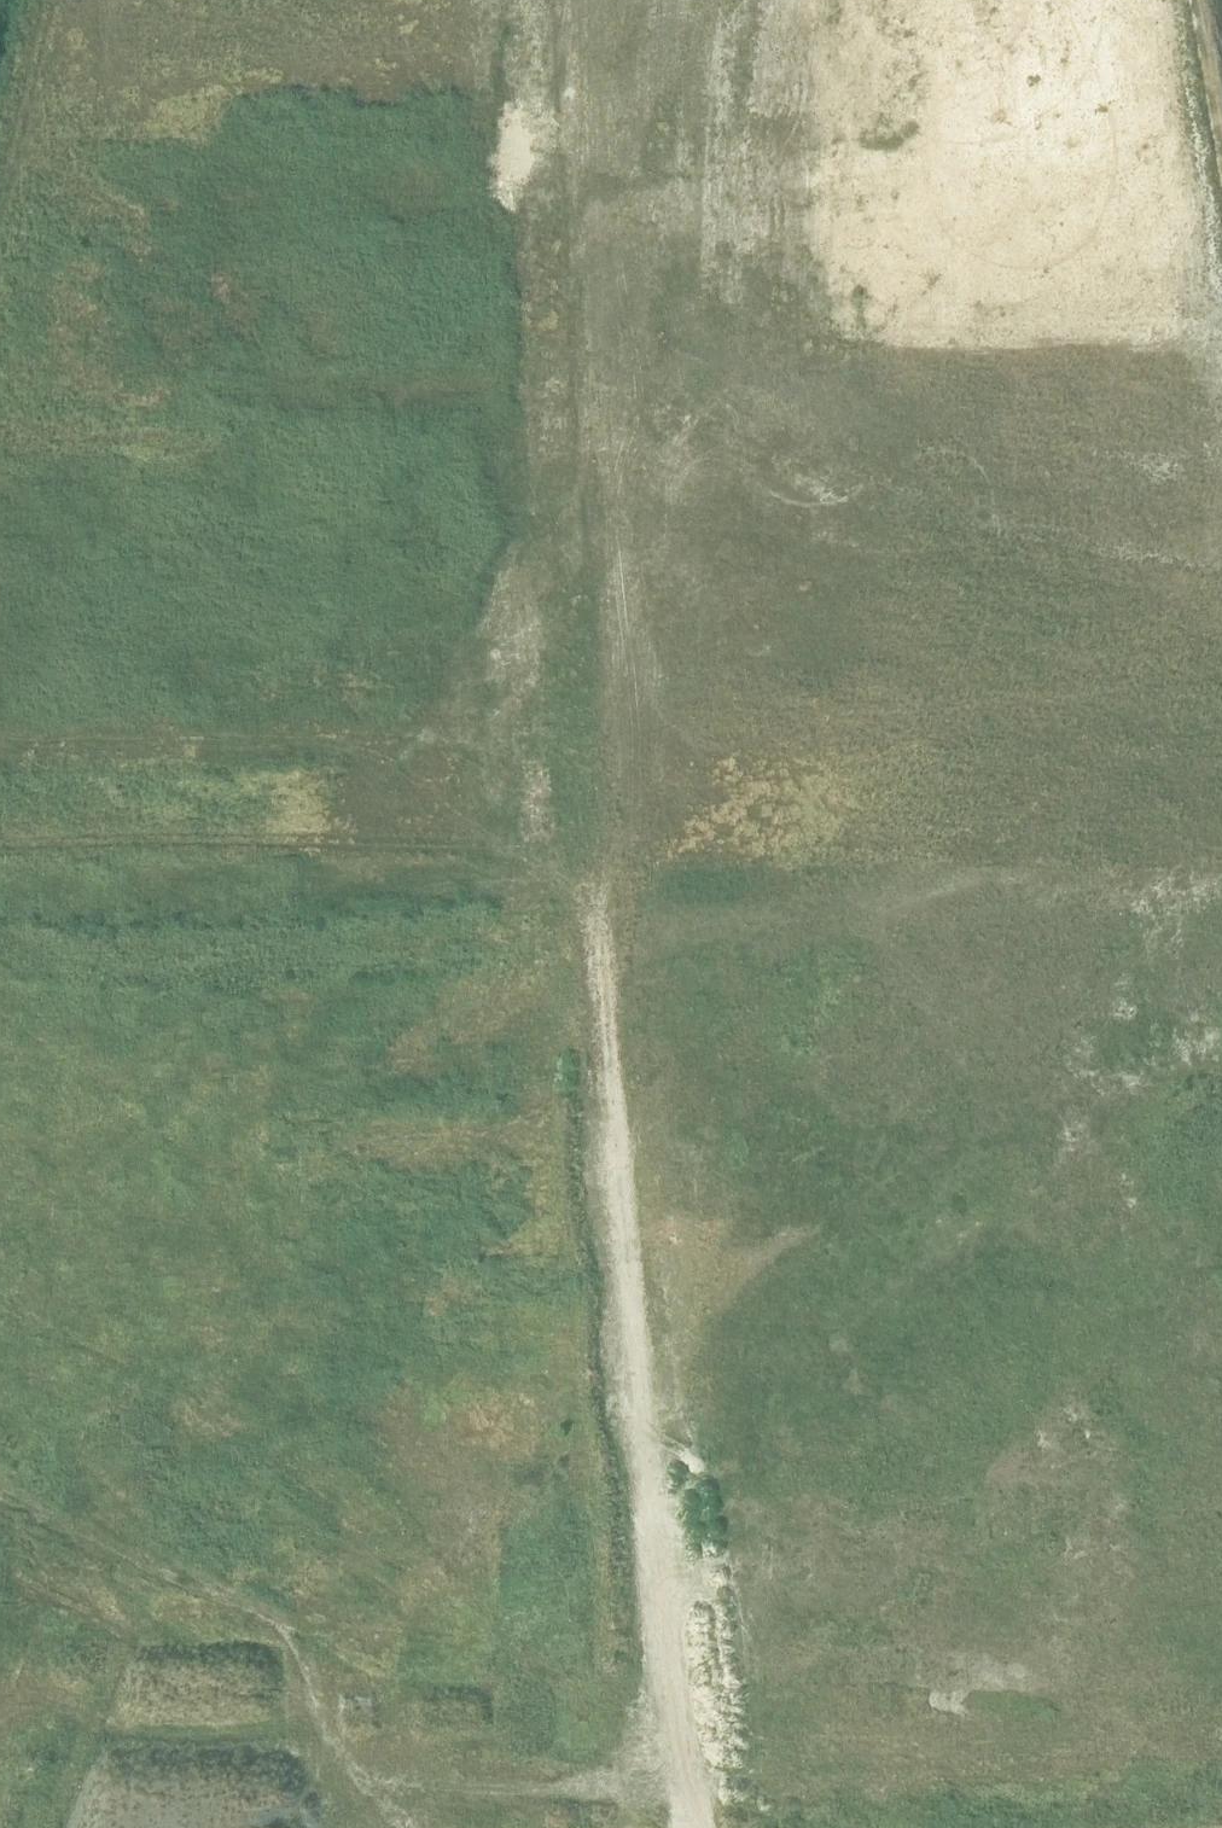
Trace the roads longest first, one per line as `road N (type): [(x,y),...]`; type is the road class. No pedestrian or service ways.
road 1 (track): [(595,877),(671,1682),(705,1827)]

